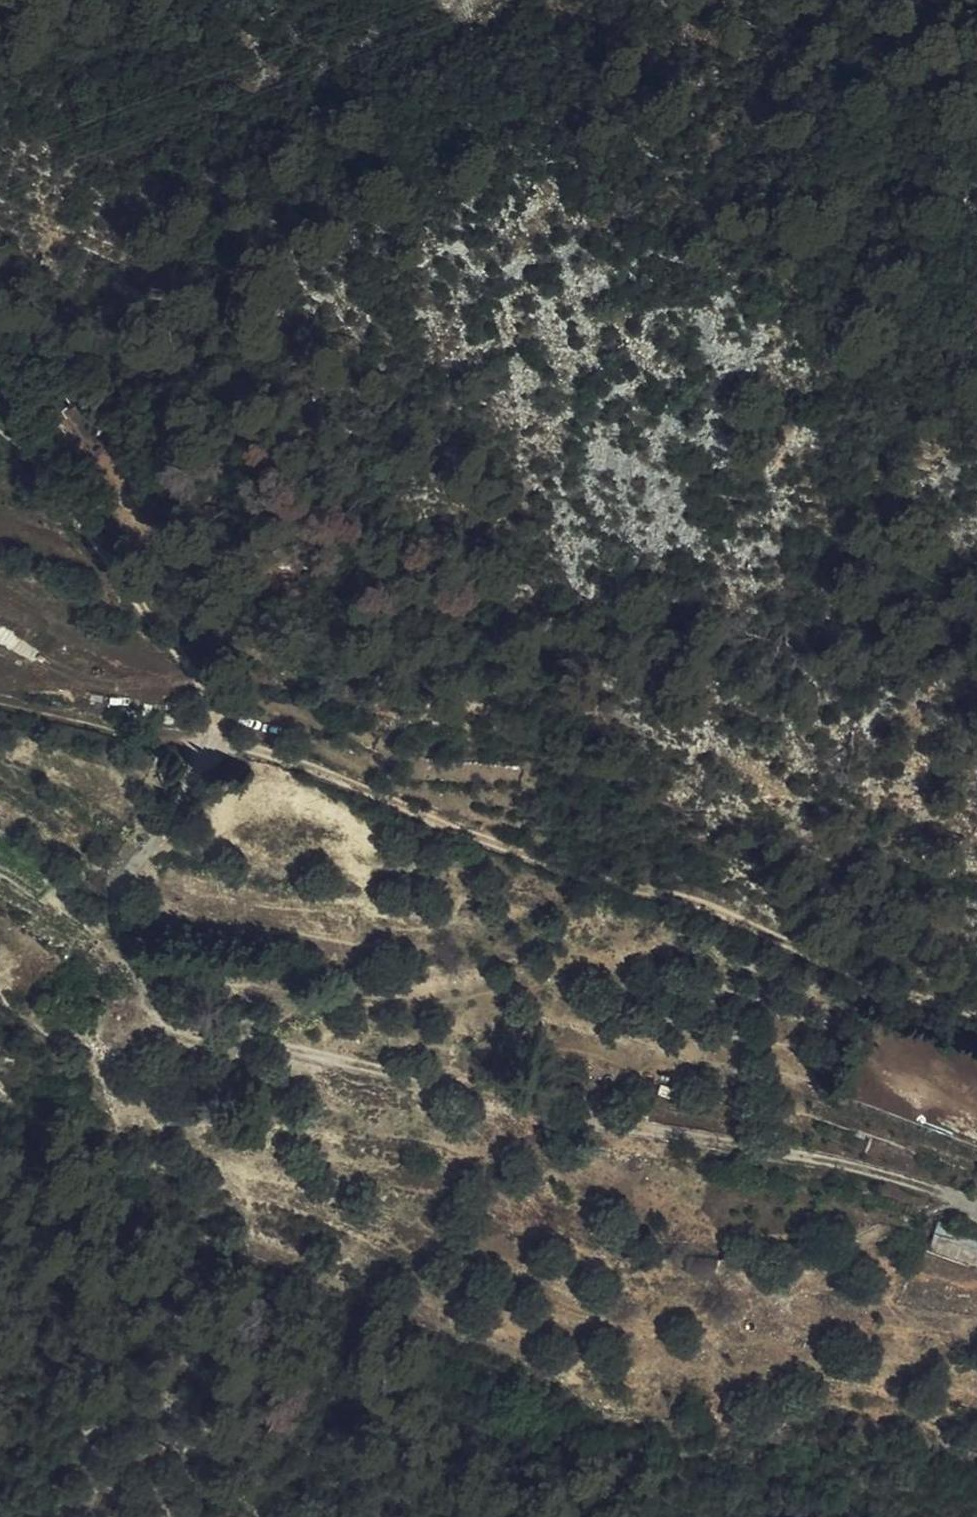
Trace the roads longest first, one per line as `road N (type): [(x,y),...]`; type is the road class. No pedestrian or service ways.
road 1 (track): [(0,443),(49,482),(151,590),(210,734),(180,826),(129,880),(118,926),(132,960),(200,1043),(790,1154),(976,1205)]
road 2 (track): [(0,1063),(169,1274),(221,1381),(232,1434),(228,1488),(213,1516)]

